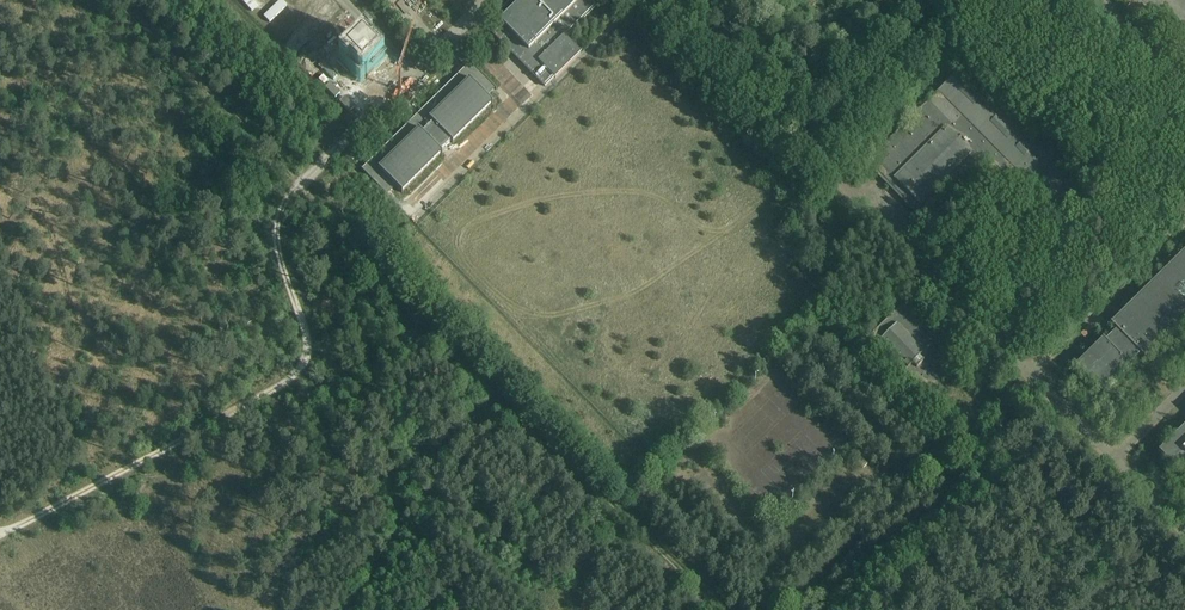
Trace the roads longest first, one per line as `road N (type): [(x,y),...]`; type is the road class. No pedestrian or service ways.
road 1 (track): [(302,185),(697,585),(689,609)]
road 2 (track): [(357,609),(398,543),(389,422),(368,391),(308,358)]
road 3 (track): [(120,0),(302,185)]
road 4 (track): [(228,0),(332,104),(321,166)]

